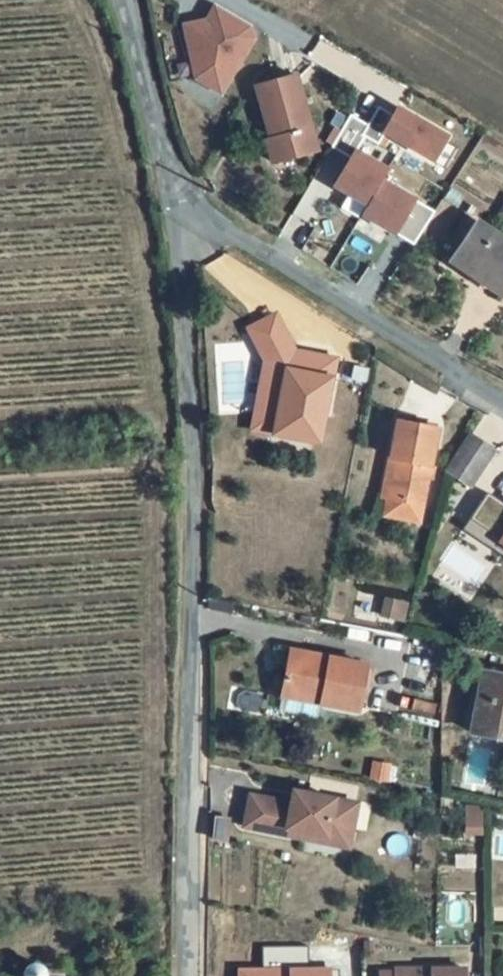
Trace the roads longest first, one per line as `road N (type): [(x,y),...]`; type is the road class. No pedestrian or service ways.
road 1 (unclassified): [(178,200),(191,442),(189,975)]
road 2 (residential): [(502,402),(178,200)]
road 3 (unclassified): [(127,0),(178,200)]

